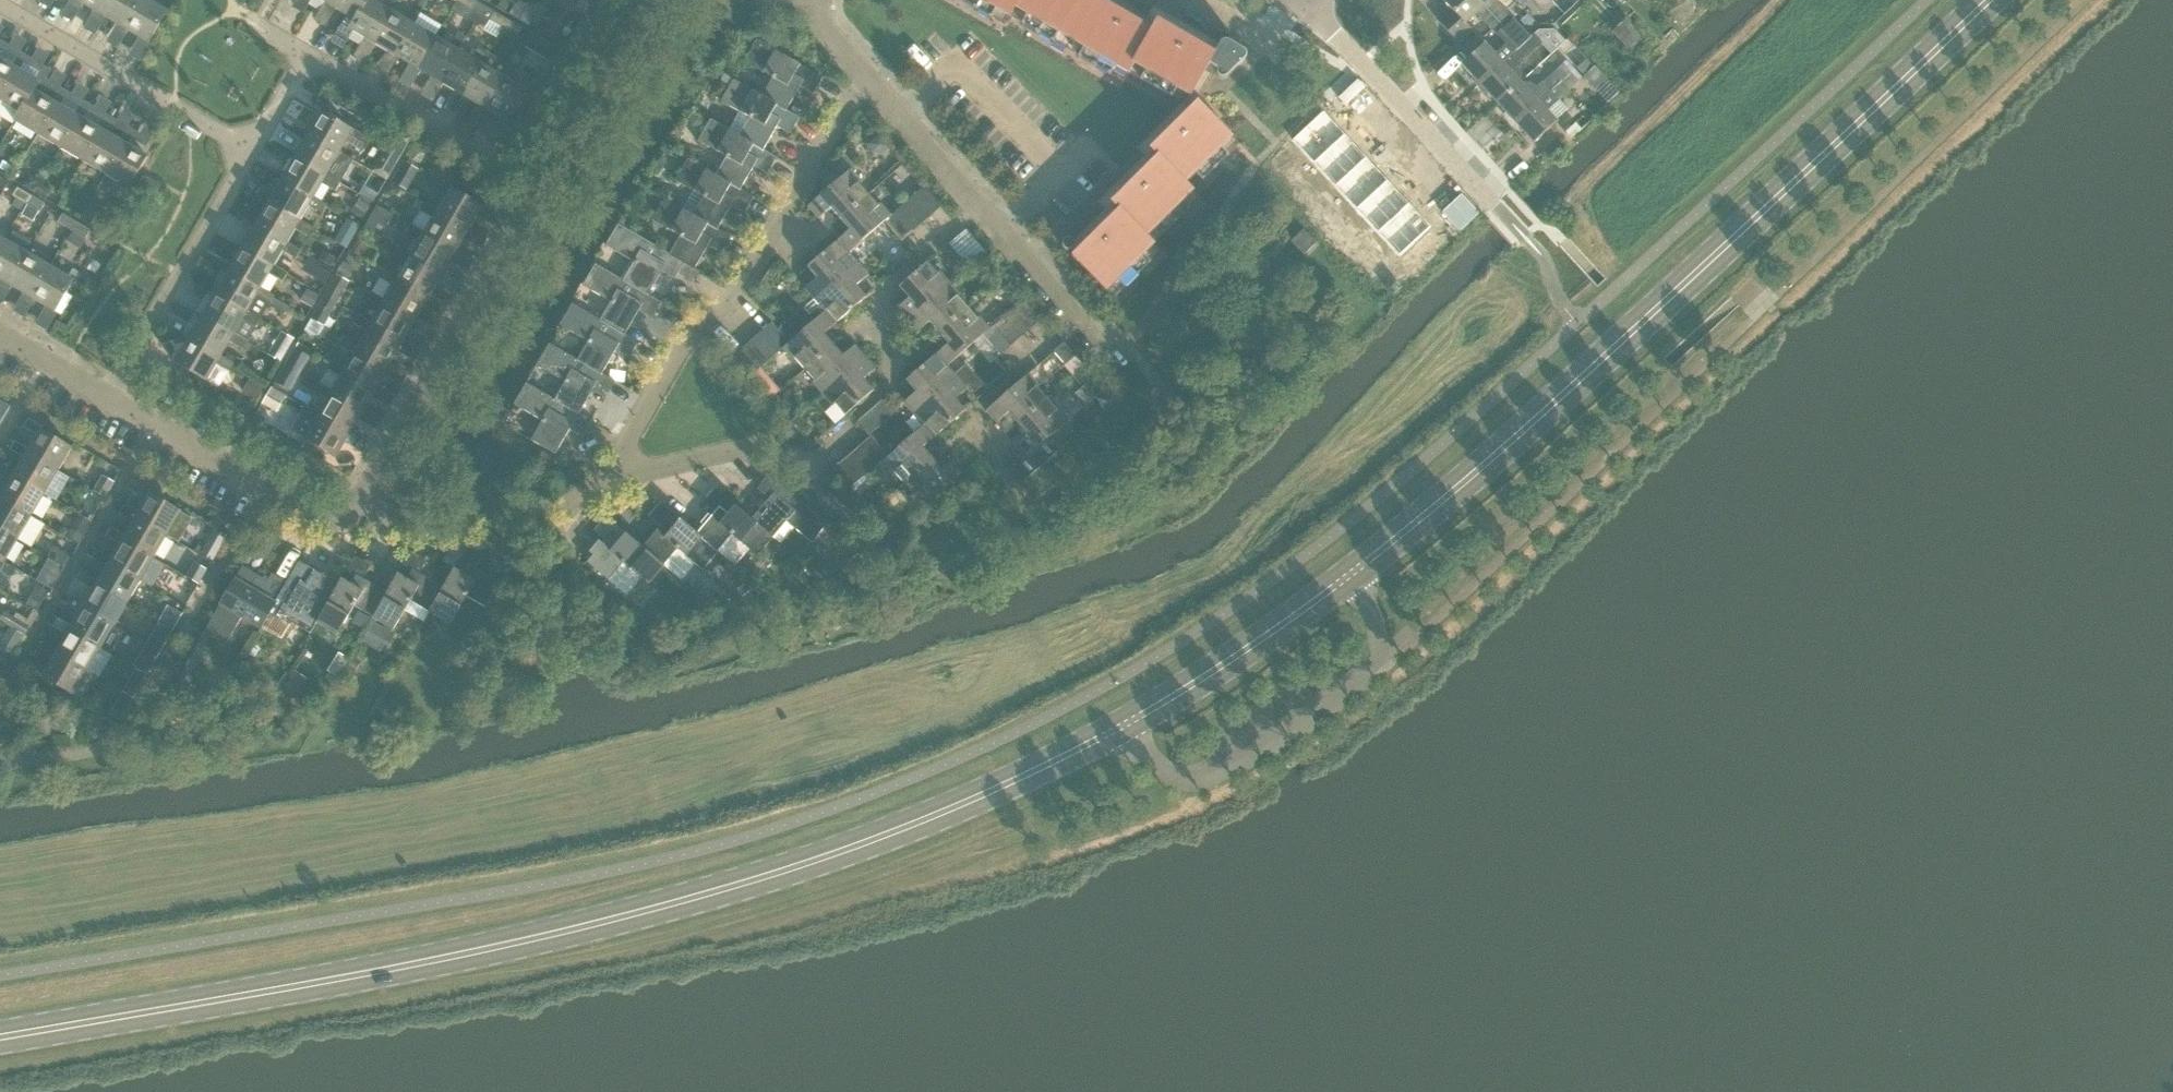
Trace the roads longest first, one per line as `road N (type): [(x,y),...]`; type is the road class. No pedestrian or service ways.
road 1 (primary): [(0,1038),(449,960),(747,884),(941,815),(1111,731),(1281,626),(1506,447),(1987,0)]
road 2 (unclassified): [(608,485),(675,356),(751,275),(850,101),(871,81)]
road 3 (unclassified): [(364,502),(543,191)]
road 4 (residential): [(250,158),(0,10)]
road 5 (residential): [(116,400),(313,512),(344,517),(364,502)]
road 6 (residential): [(608,485),(762,443),(805,471),(856,428)]
road 7 (residential): [(116,400),(250,158)]
road 8 (residential): [(1497,203),(1304,7)]
road 9 (residential): [(543,191),(309,54)]
road 10 (residential): [(364,502),(406,518),(566,505),(608,485)]
road 11 (unclassified): [(543,191),(654,0)]
road 12 (unclassified): [(1118,365),(982,208)]
road 13 (unclassified): [(982,208),(871,81)]
road 14 (residential): [(0,334),(116,400)]

